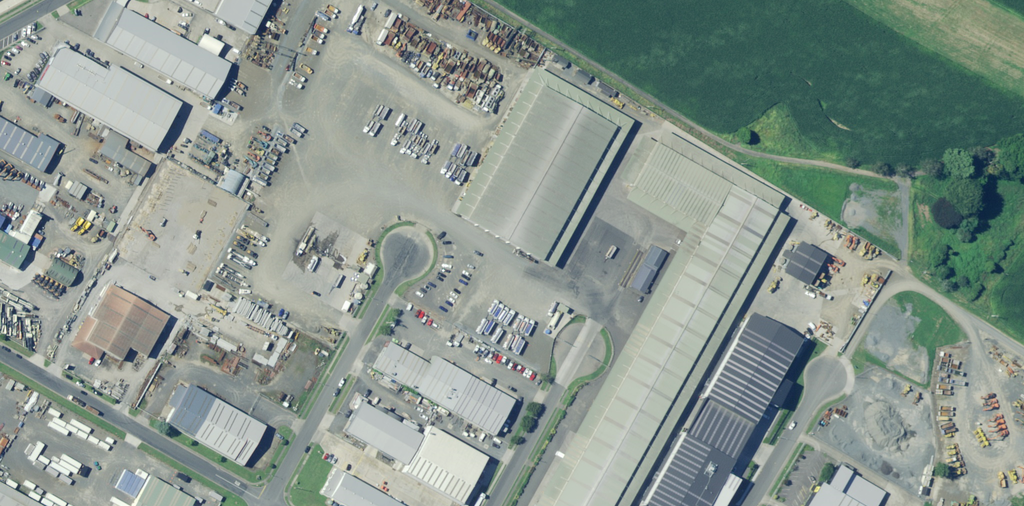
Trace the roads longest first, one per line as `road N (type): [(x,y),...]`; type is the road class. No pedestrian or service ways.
road 1 (unclassified): [(0,353),(270,505)]
road 2 (unclassified): [(270,505),(404,254)]
road 3 (unclassified): [(580,351),(494,505)]
road 4 (unclassified): [(828,376),(750,505)]

